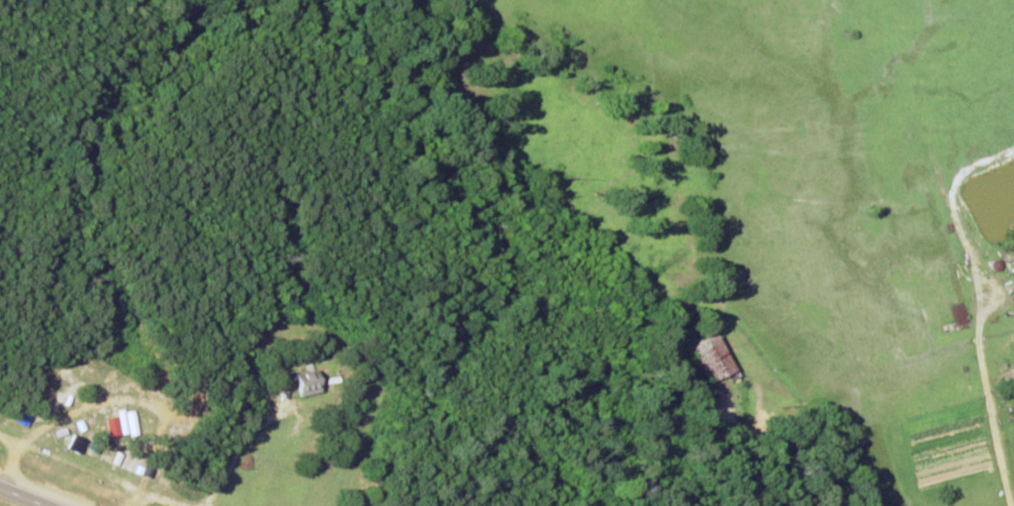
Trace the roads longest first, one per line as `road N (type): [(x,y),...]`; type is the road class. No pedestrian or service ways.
road 1 (residential): [(1013,491),(981,339),(995,305)]

